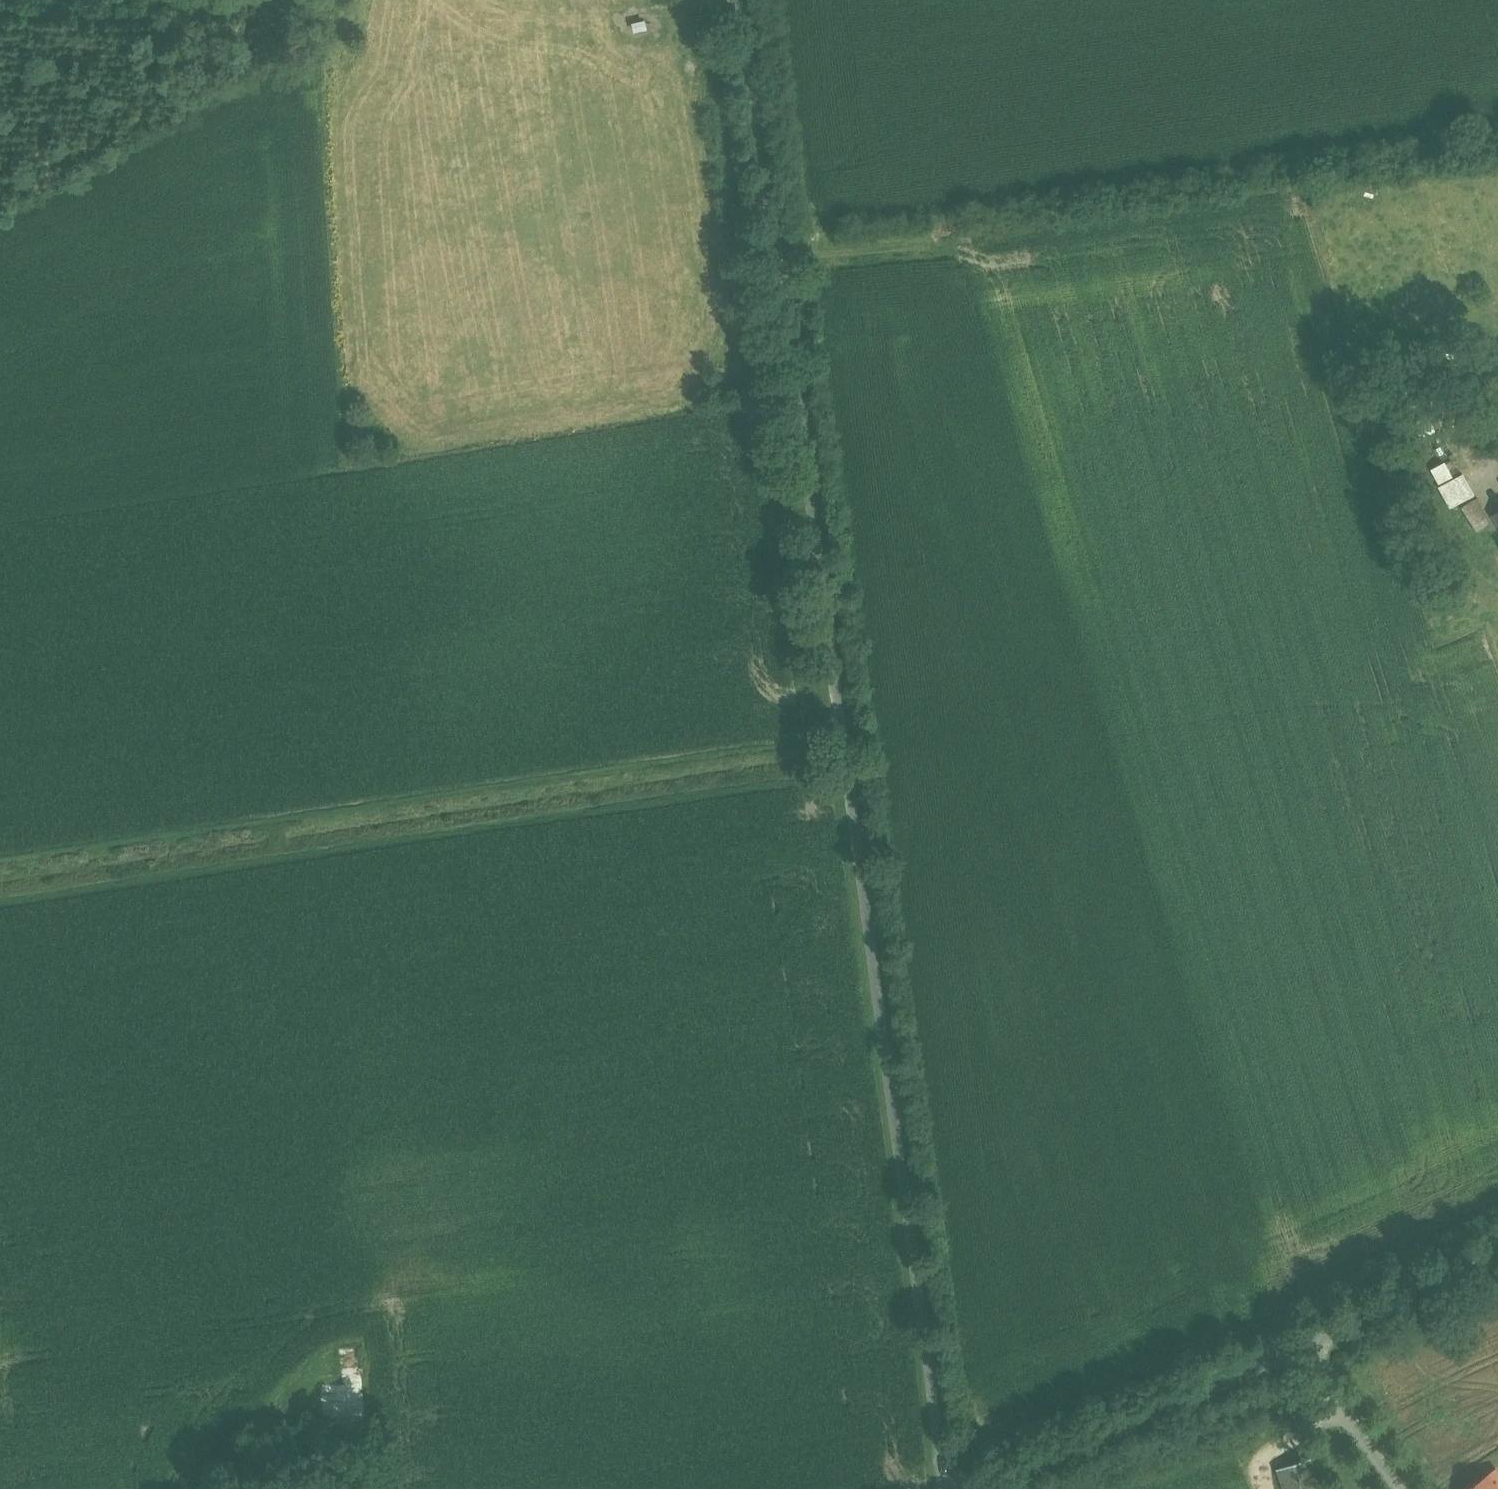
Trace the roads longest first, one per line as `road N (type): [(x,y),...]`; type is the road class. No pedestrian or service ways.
road 1 (unclassified): [(742,0),(944,1488)]
road 2 (unclassified): [(1497,1256),(983,1488)]

